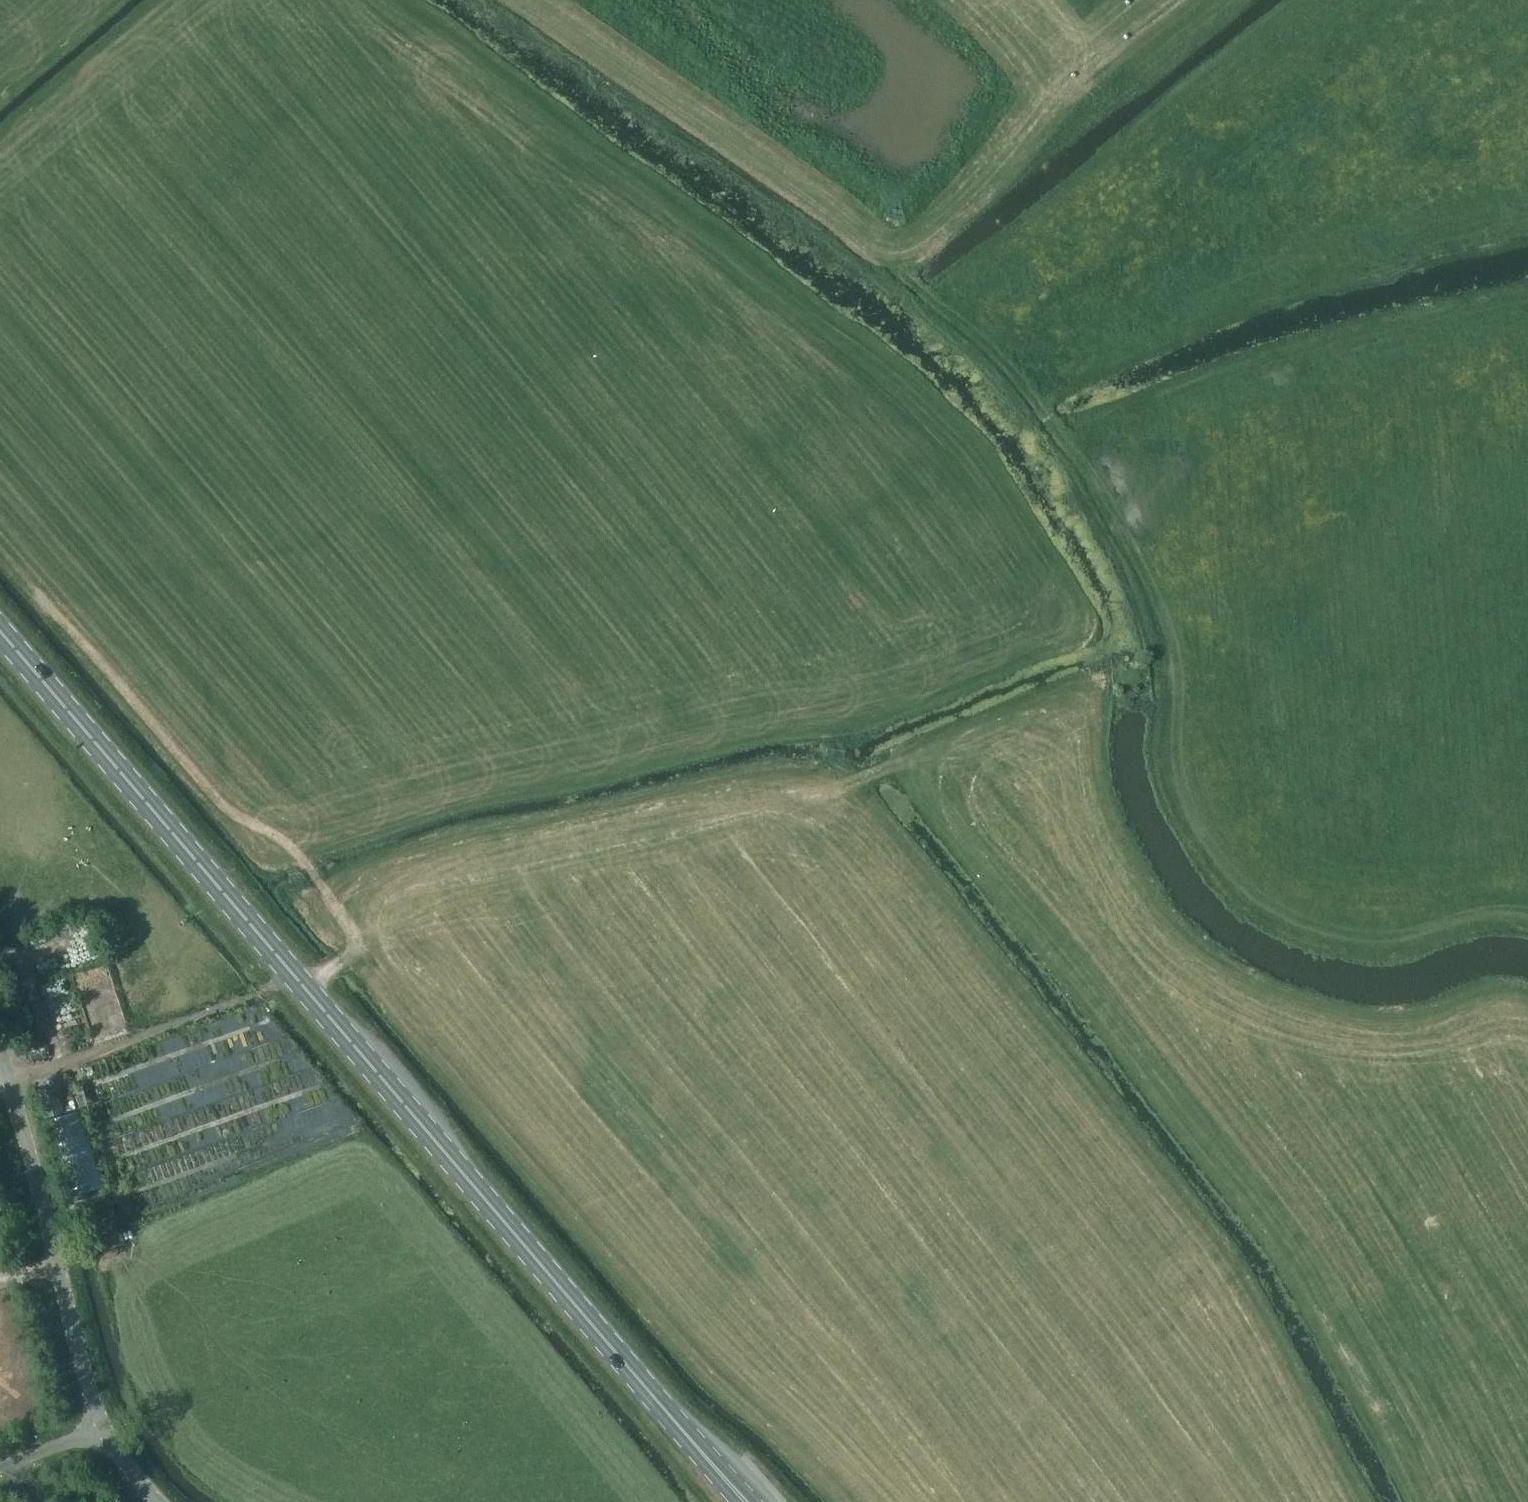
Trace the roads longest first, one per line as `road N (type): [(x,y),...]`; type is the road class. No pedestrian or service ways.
road 1 (primary): [(729,1480),(0,630)]
road 2 (unclassified): [(104,1427),(0,1045)]
road 3 (track): [(11,1082),(296,977)]

